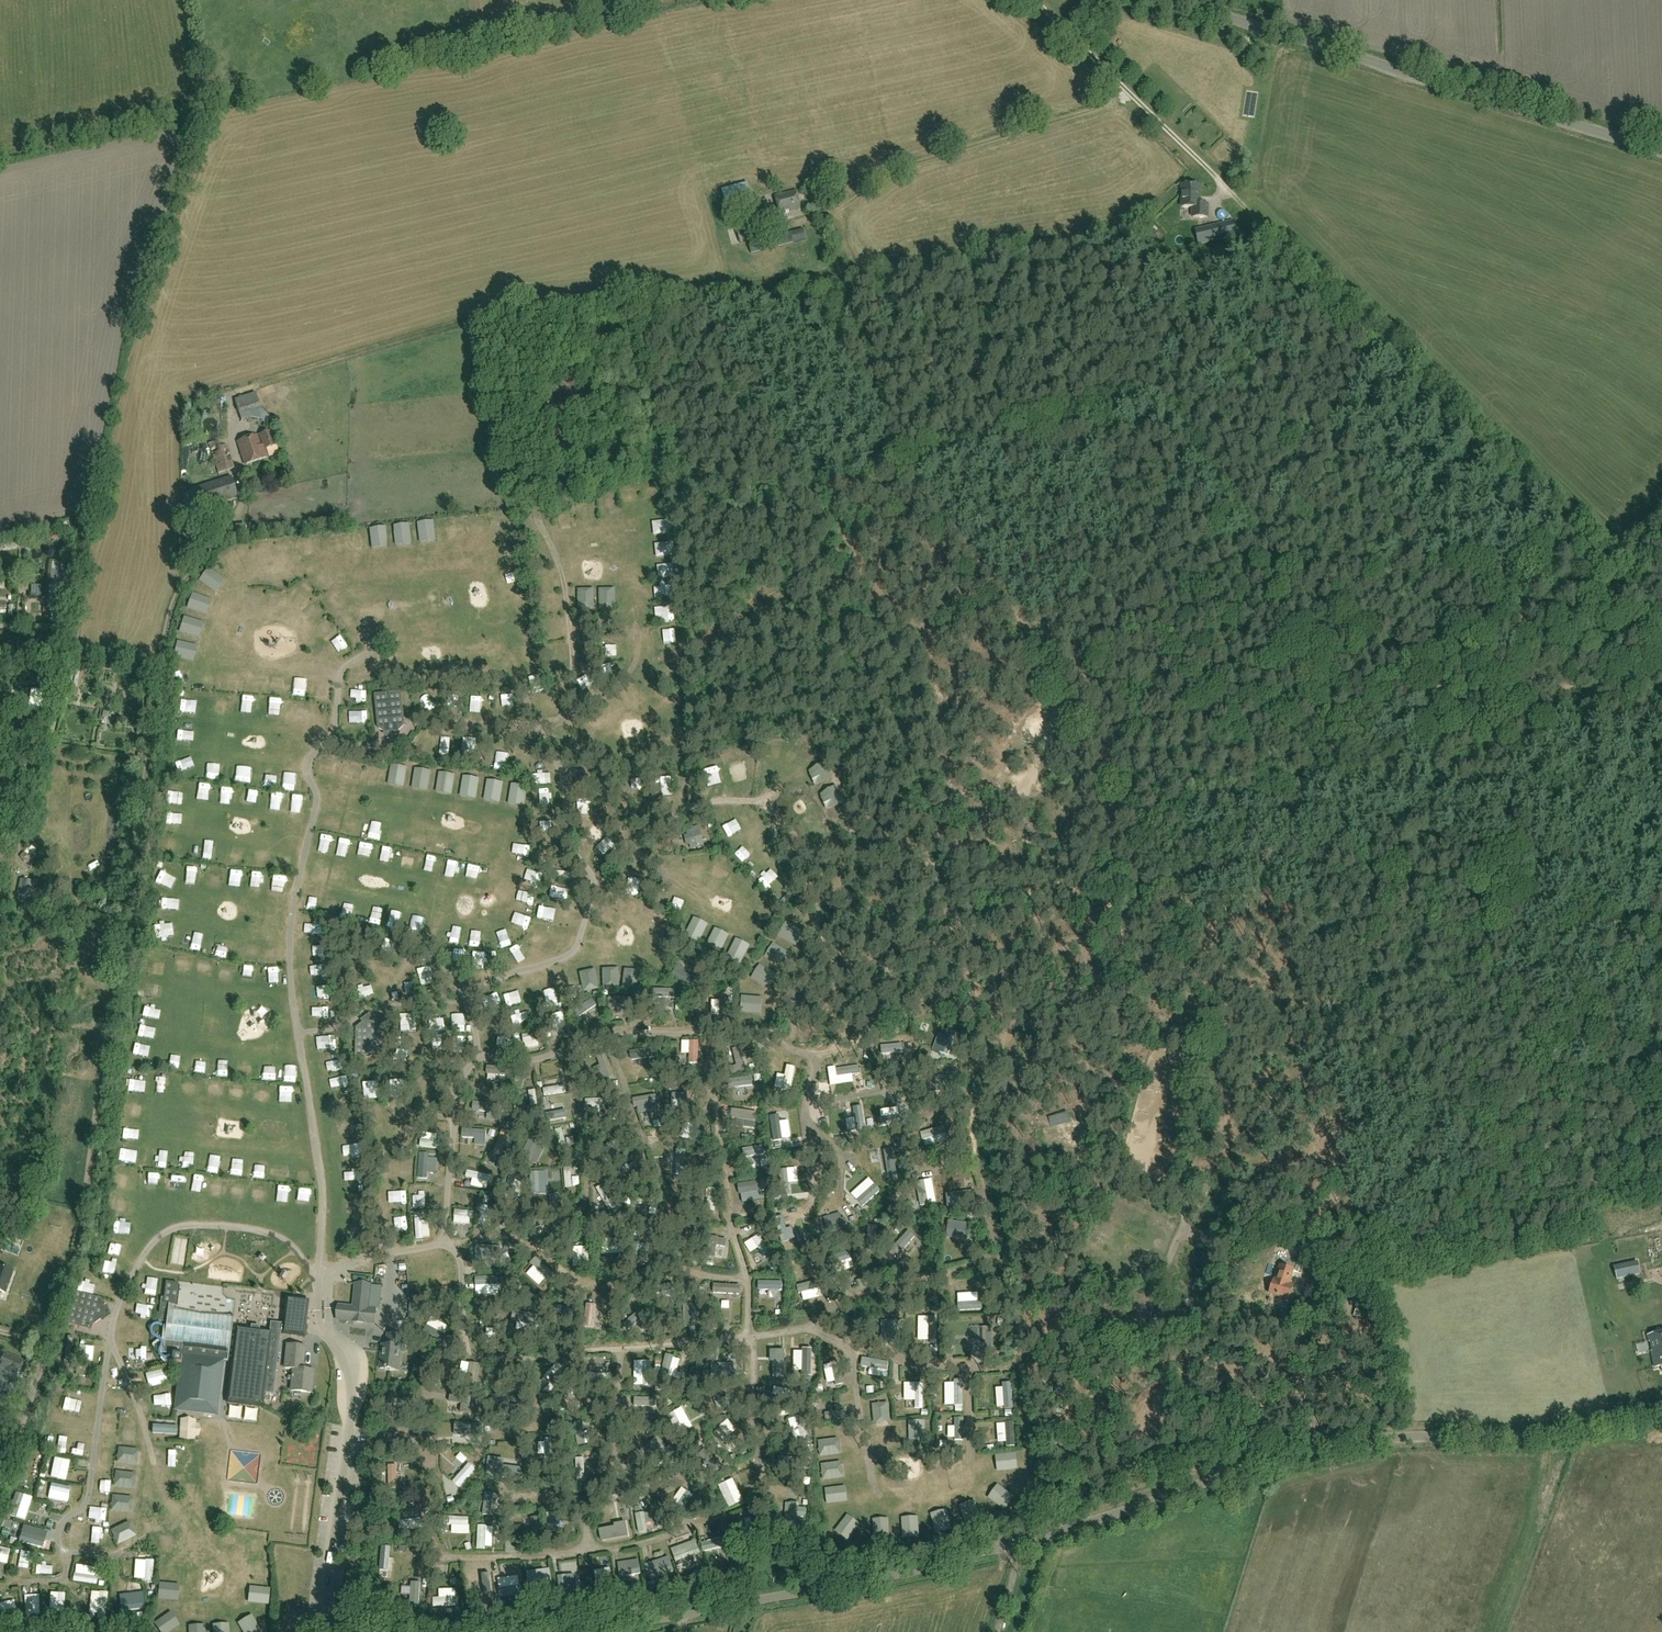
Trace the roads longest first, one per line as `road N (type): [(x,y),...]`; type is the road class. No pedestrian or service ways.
road 1 (track): [(793,1052),(915,1032),(960,1010),(998,956),(1051,664),(1025,544),(961,488),(948,424),(1071,356),(1354,1086)]
road 2 (unclassified): [(586,1631),(929,1567),(1320,1447),(1546,1435),(1661,1411)]
road 3 (track): [(1071,356),(1160,337),(1258,383),(1316,470),(1446,601),(1576,700),(1661,748)]
road 4 (unclassified): [(1661,153),(1169,0)]
road 5 (track): [(447,1242),(550,1249),(574,1275),(599,1284),(745,1276),(751,1336)]
road 6 (track): [(985,1265),(1008,1171),(1046,1088),(1002,932)]
road 7 (track): [(1661,1001),(1611,1018),(1436,1045),(1354,1086)]
road 8 (track): [(837,211),(904,167),(1100,107),(1116,80)]
road 9 (track): [(1046,1088),(1102,1067),(1354,1086)]
road 10 (track): [(722,803),(771,804),(793,835),(816,925),(800,986),(761,1036)]
road 11 (track): [(1239,200),(1116,80)]

